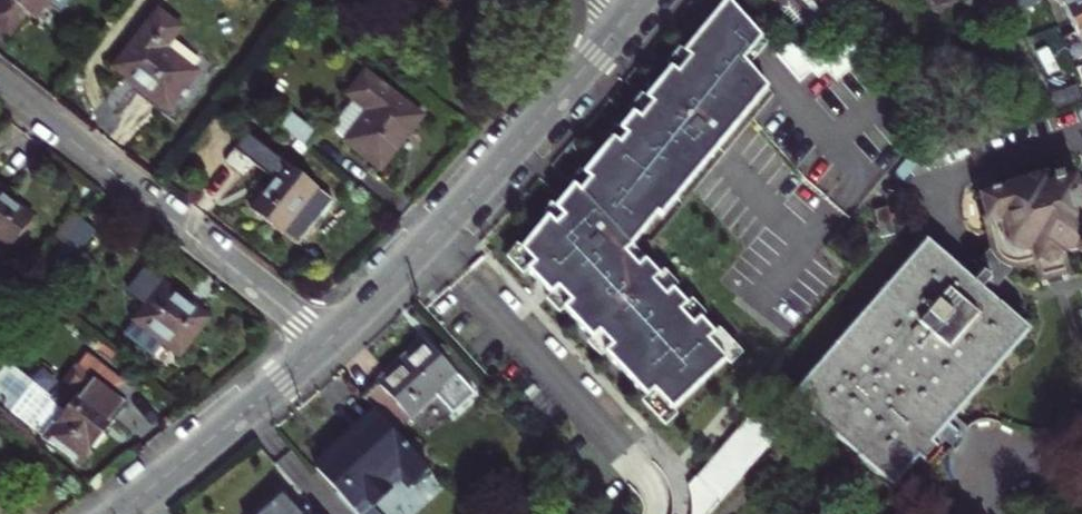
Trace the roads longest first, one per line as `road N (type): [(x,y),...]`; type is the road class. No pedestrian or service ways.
road 1 (tertiary): [(641,0),(438,234),(329,341)]
road 2 (residential): [(0,85),(329,341)]
road 3 (tertiary): [(329,341),(118,513)]

